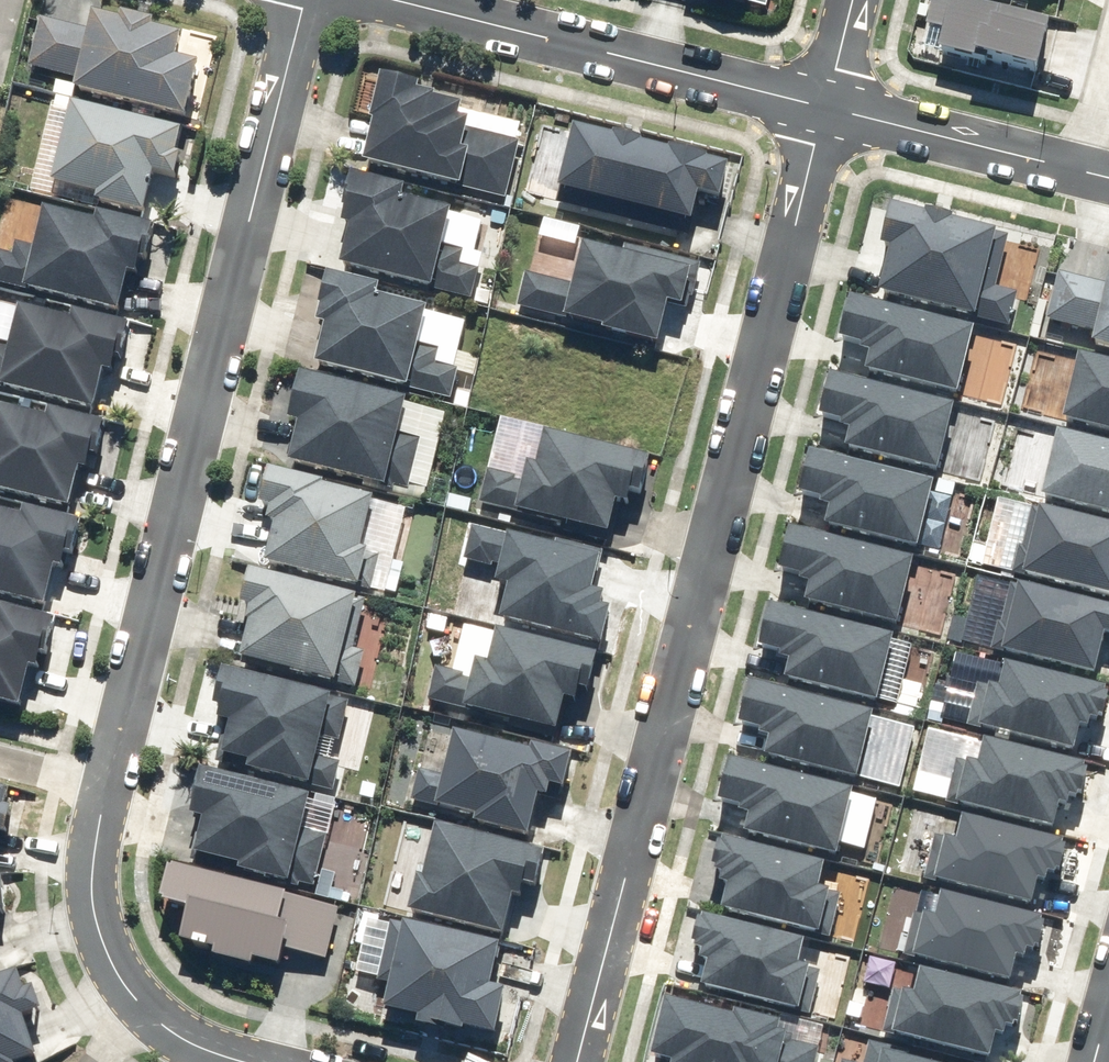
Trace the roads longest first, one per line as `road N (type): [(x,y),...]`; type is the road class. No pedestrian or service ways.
road 1 (residential): [(287,1061),(183,1036),(146,1005),(105,955),(89,885),(111,758),(302,0)]
road 2 (residential): [(572,1061),(824,110)]
road 3 (residential): [(824,110),(383,0)]
road 4 (residential): [(1108,181),(824,110)]

